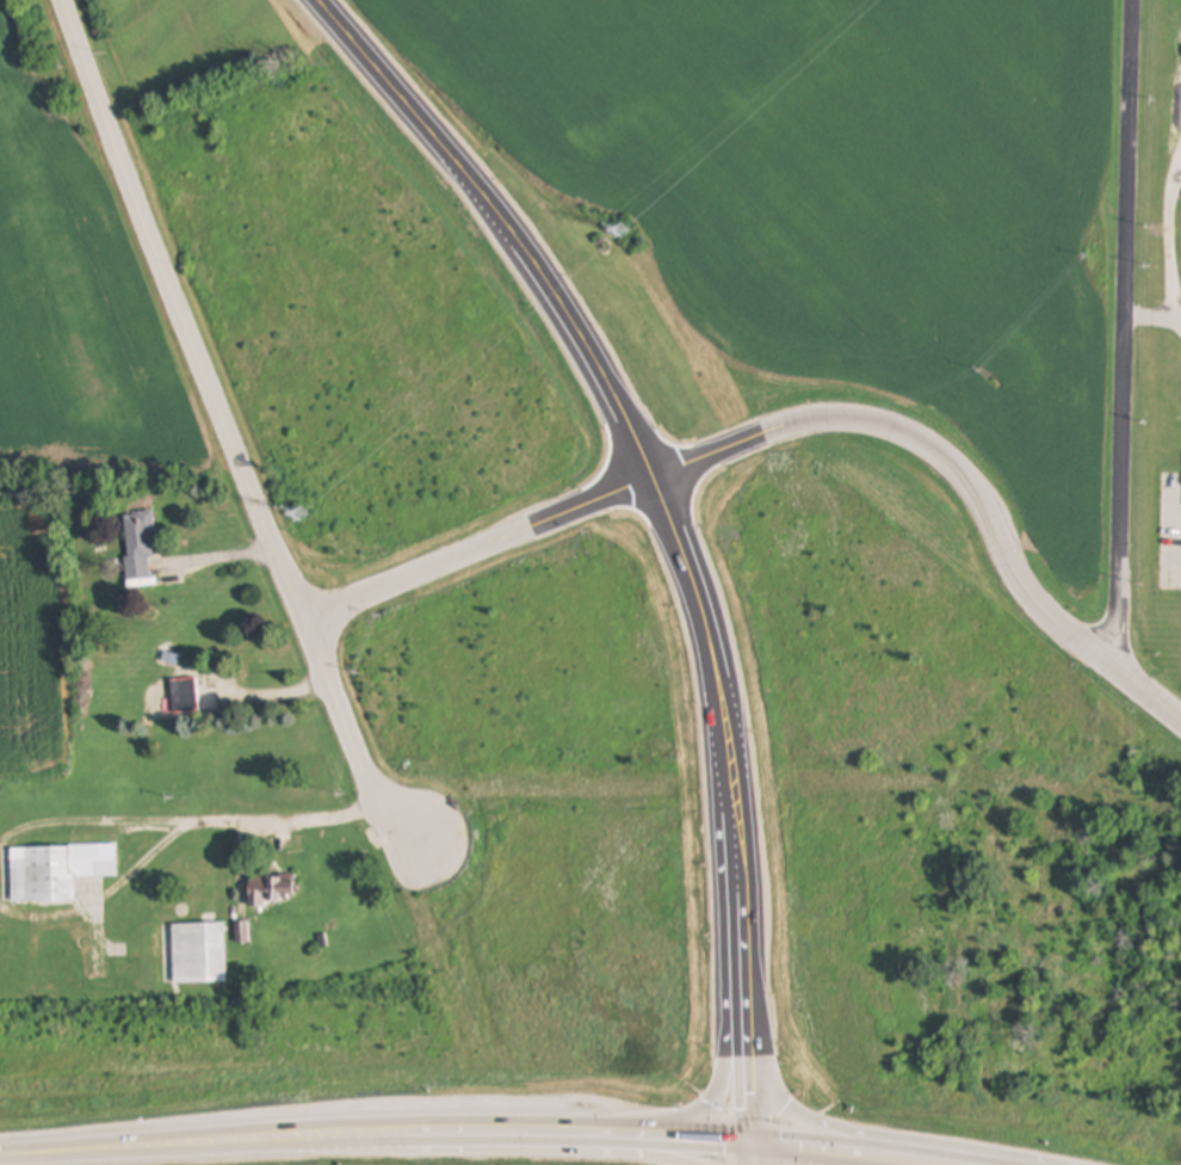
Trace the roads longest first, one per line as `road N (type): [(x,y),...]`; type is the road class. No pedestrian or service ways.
road 1 (residential): [(419,838),(384,816),(63,0)]
road 2 (primary): [(723,704),(687,562),(613,386),(488,197),(319,0)]
road 3 (residential): [(1180,721),(1024,590),(975,488),(930,445),(872,421),(818,420),(654,479)]
road 4 (residential): [(1111,664),(1136,0)]
road 5 (primary): [(723,704),(724,1077),(715,1102),(655,1134)]
road 6 (primary): [(289,1139),(410,1153),(631,1155),(692,1164)]
road 7 (residential): [(654,479),(305,621)]
road 8 (primary): [(289,1139),(655,1134)]
road 9 (primary): [(748,1050),(744,905),(723,704)]
road 10 (primary): [(1047,1164),(822,1127),(780,1101),(748,1050)]
road 11 (primary): [(0,1154),(289,1139)]
road 12 (primary): [(752,1145),(914,1164)]

